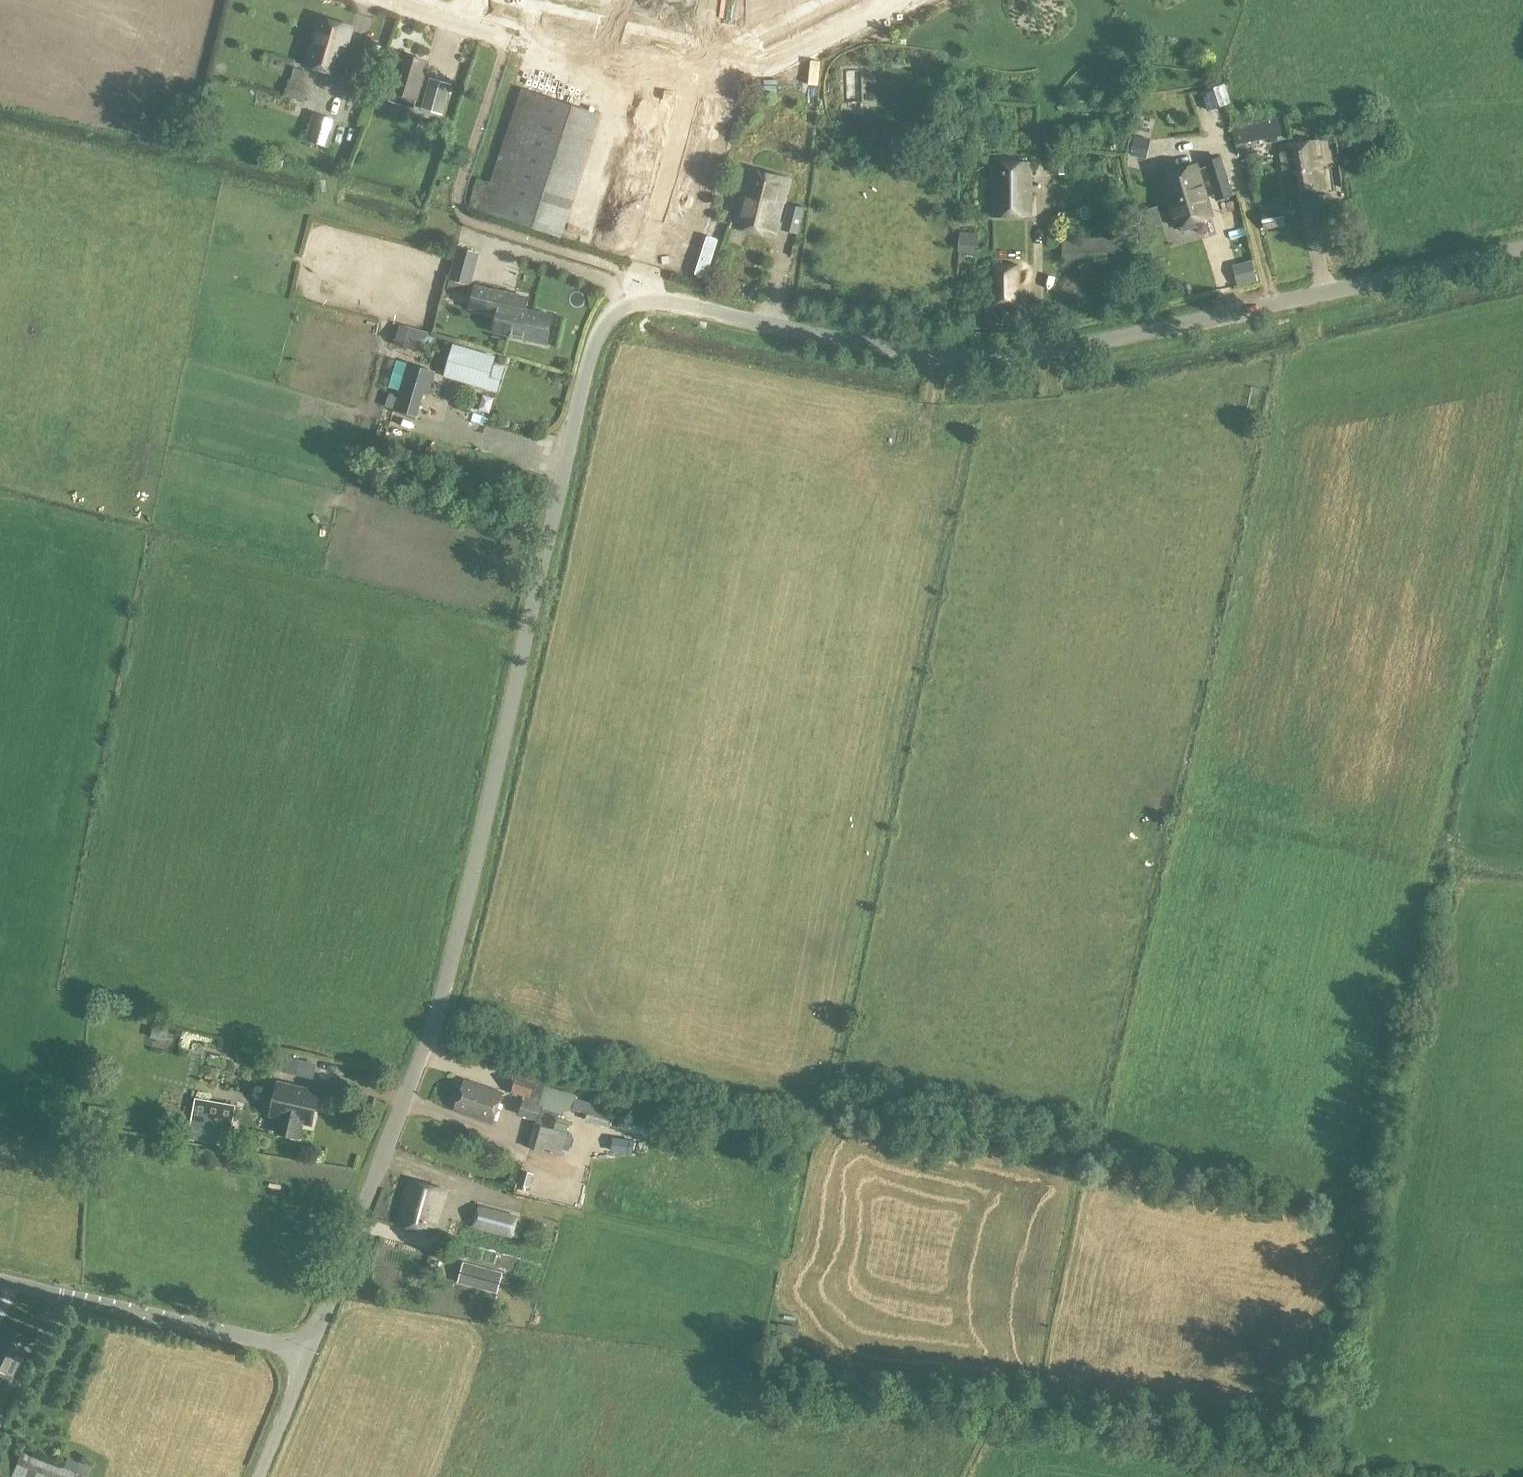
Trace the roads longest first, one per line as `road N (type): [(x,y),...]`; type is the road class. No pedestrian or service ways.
road 1 (unclassified): [(310,1350),(441,1000),(588,355),(611,312),(635,299)]
road 2 (unclassified): [(635,299),(678,301),(906,352),(979,357),(1062,348),(1522,247)]
road 3 (residential): [(881,7),(717,86),(465,26)]
road 4 (unknown): [(644,274),(465,217),(458,191),(509,39)]
road 5 (unclassified): [(310,1350),(0,1284)]
road 6 (unclassified): [(258,1476),(310,1350)]

